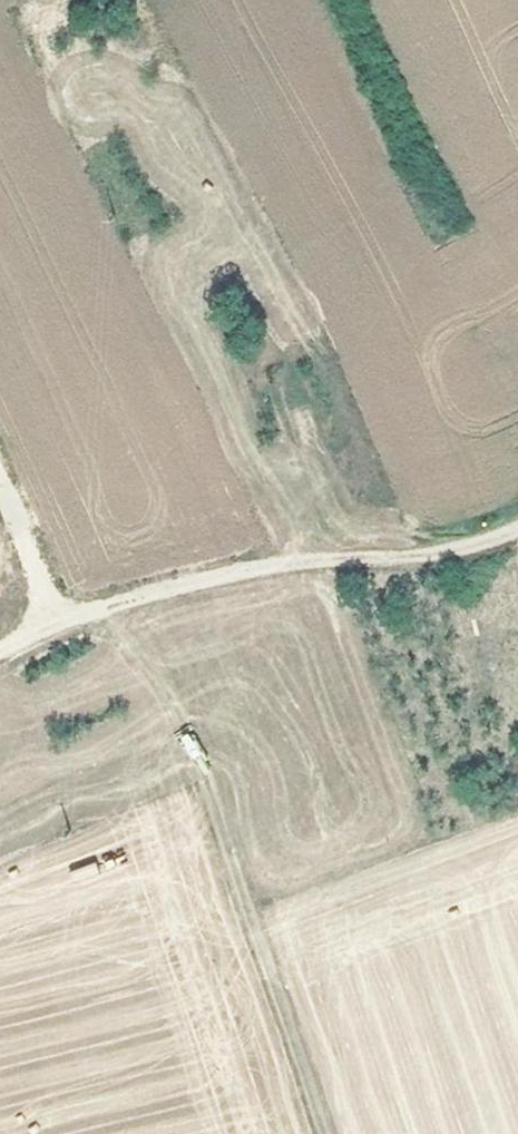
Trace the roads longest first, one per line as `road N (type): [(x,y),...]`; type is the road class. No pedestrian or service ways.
road 1 (track): [(321,1133),(183,721),(103,614)]
road 2 (track): [(0,652),(49,625),(178,587),(334,561),(480,548),(517,530)]
road 3 (track): [(0,511),(49,625)]

